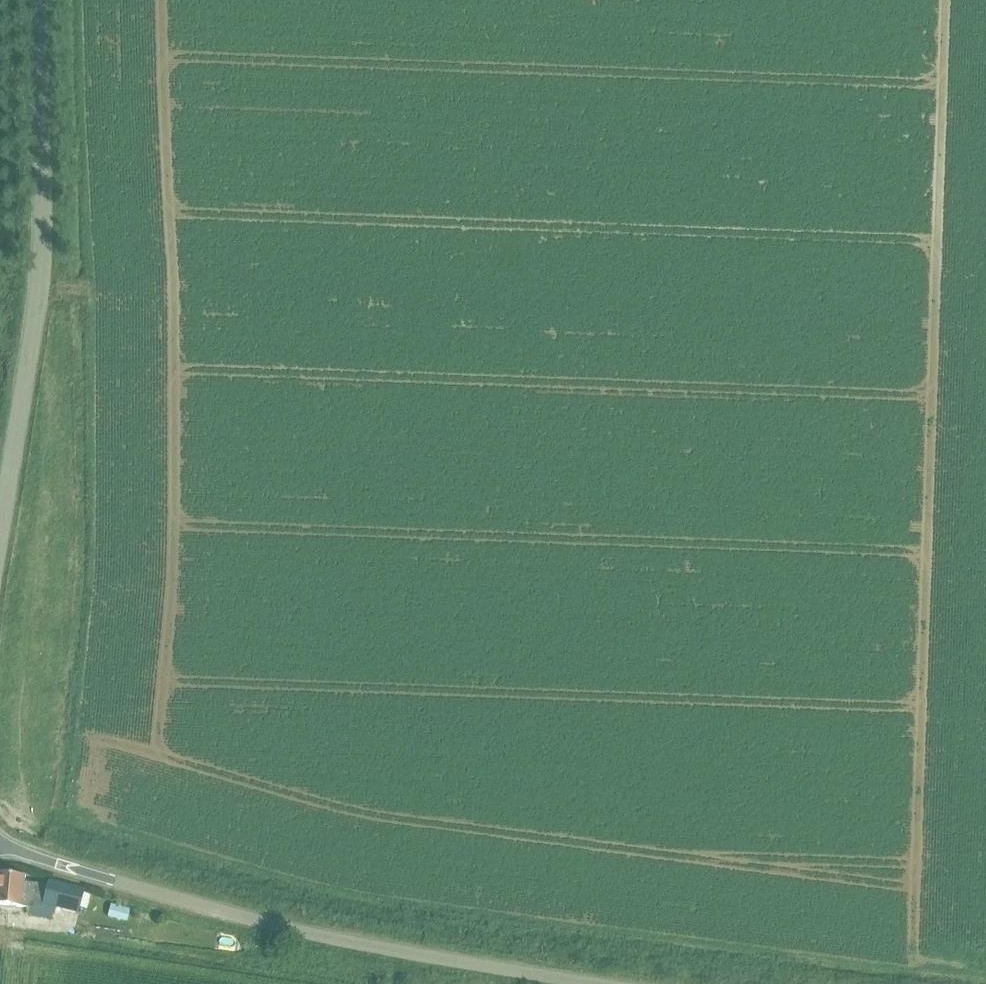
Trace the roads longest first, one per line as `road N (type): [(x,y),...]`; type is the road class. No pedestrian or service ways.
road 1 (unclassified): [(593,983),(312,937),(0,848)]
road 2 (unclassified): [(0,545),(49,293),(40,0)]

